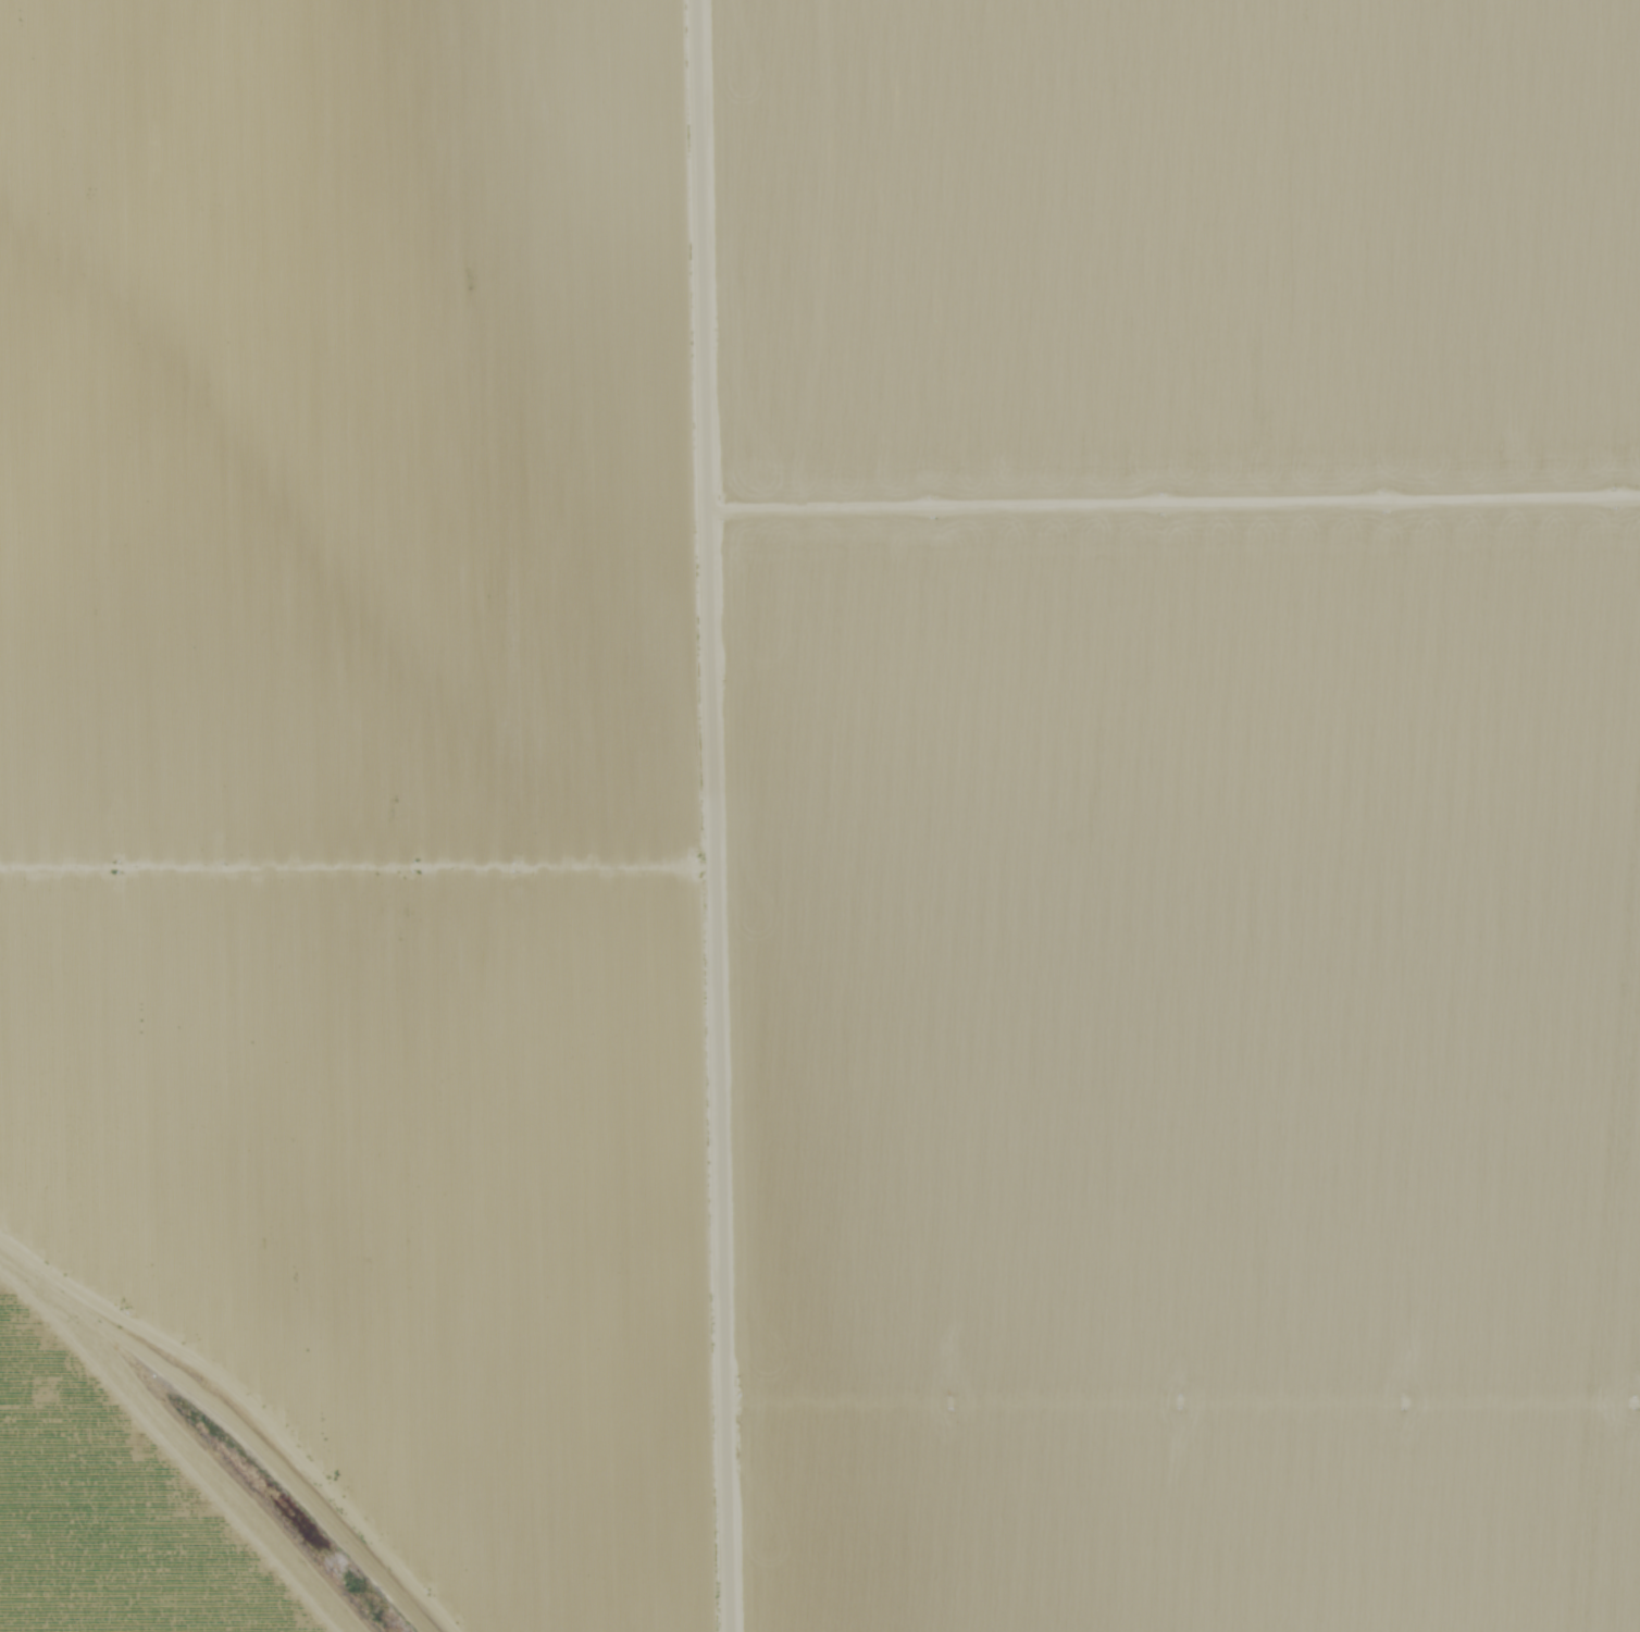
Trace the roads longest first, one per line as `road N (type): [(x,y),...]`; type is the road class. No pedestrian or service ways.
road 1 (residential): [(732,1631),(703,0)]

